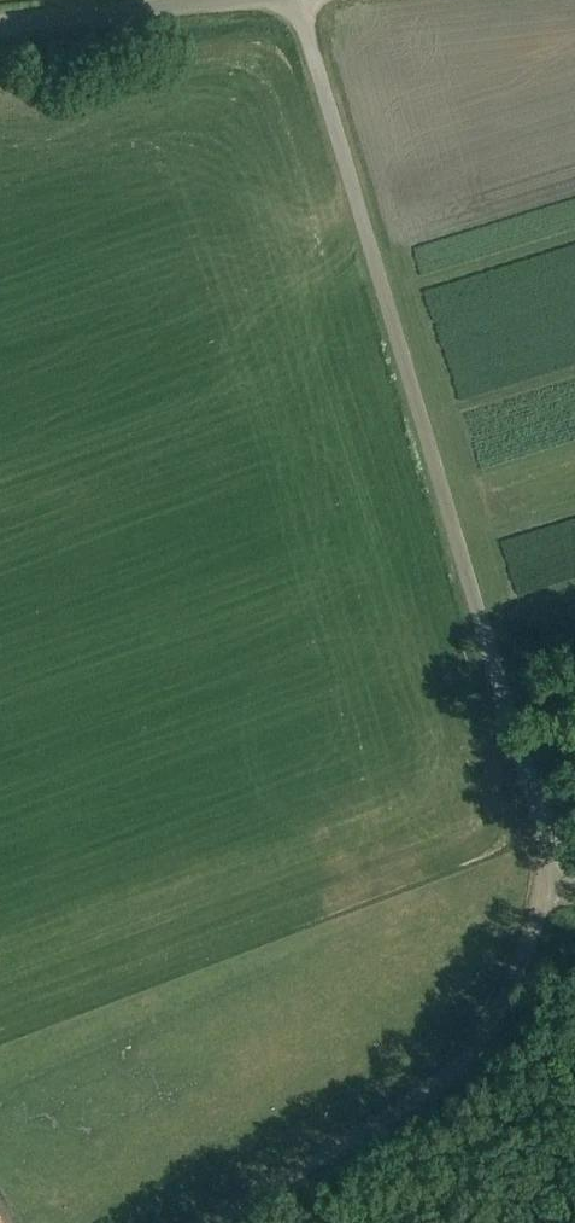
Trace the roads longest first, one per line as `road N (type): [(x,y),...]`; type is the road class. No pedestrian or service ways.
road 1 (unclassified): [(574,879),(548,840),(301,0)]
road 2 (track): [(217,1222),(463,1062),(499,1016),(540,907),(565,867)]
road 3 (unclassified): [(0,23),(225,0)]

